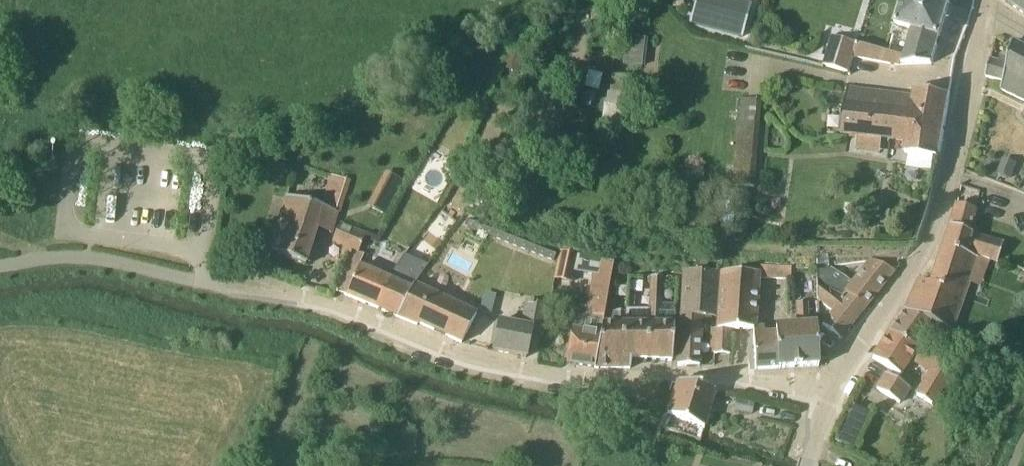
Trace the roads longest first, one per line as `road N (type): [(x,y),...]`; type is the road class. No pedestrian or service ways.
road 1 (residential): [(831,394),(793,380),(600,383),(509,374),(294,297),(86,257),(0,266)]
road 2 (residential): [(831,394),(923,249),(941,205),(982,8)]

